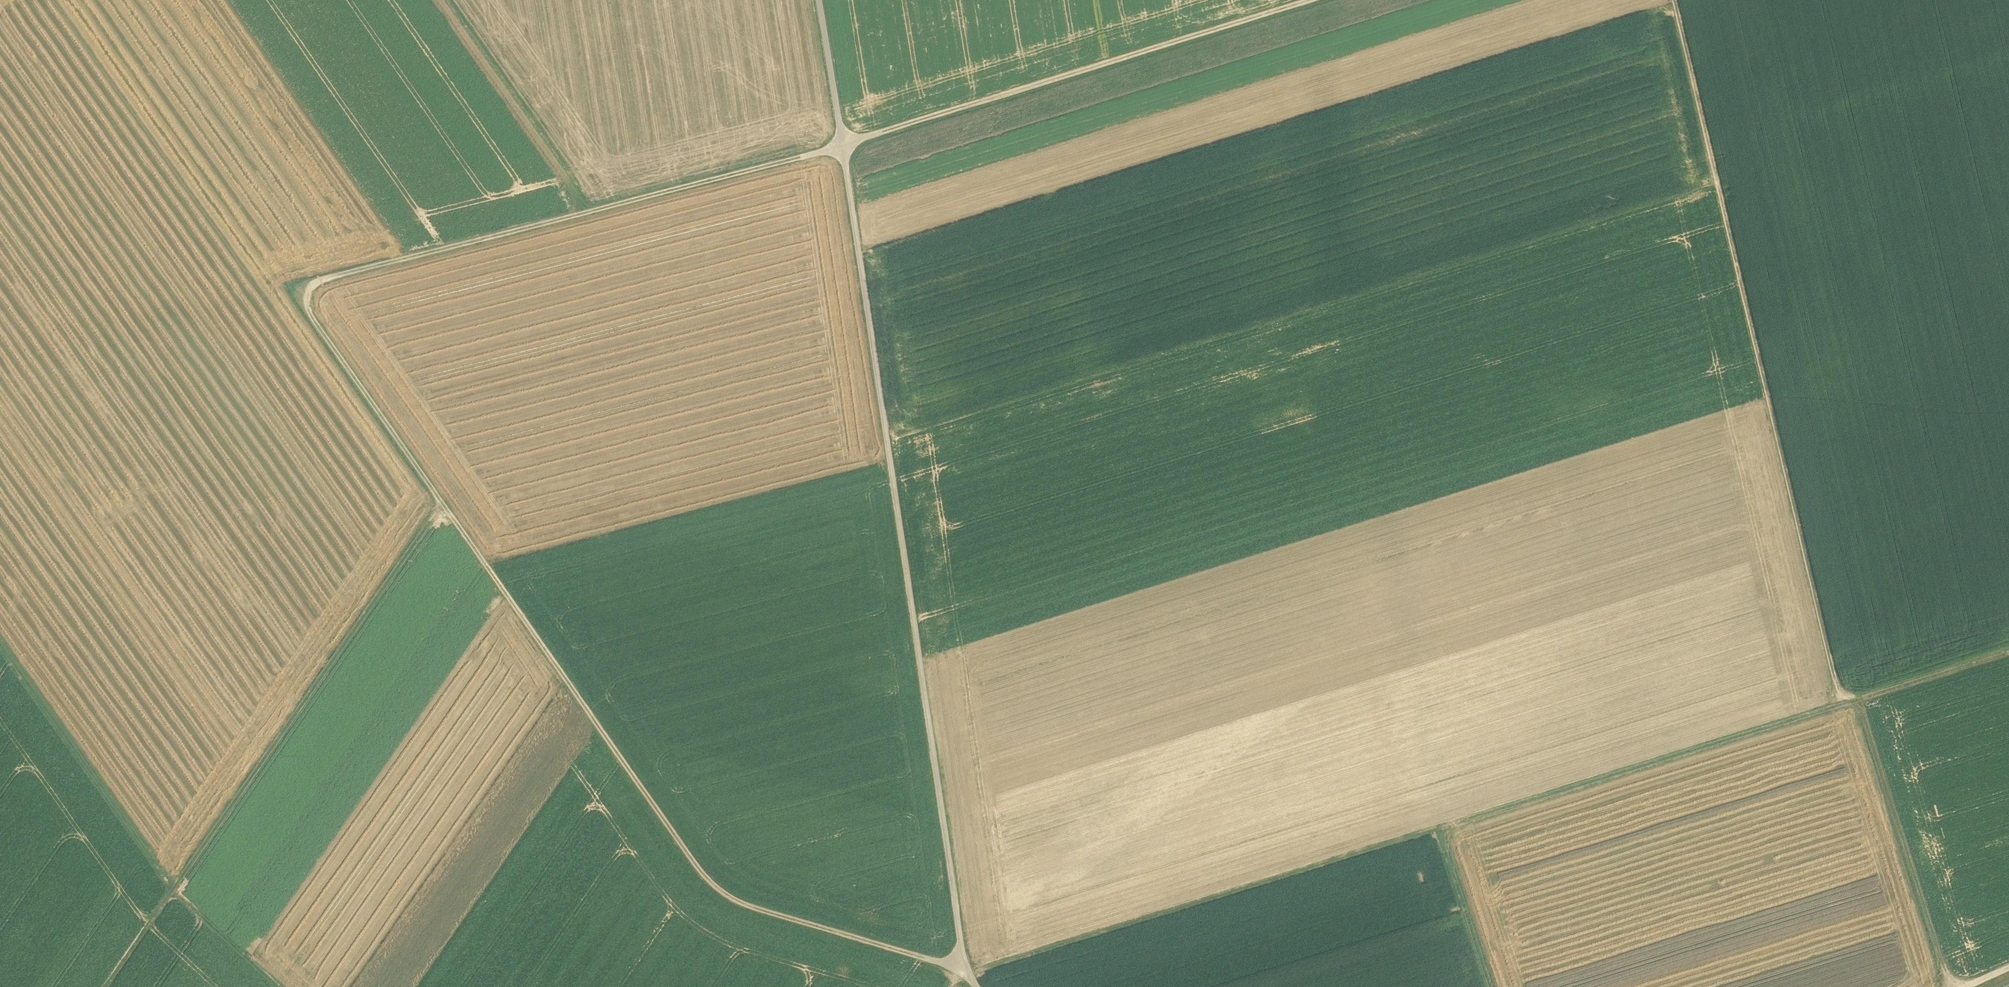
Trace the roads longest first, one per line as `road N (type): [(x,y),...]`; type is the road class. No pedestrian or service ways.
road 1 (track): [(849,151),(327,278),(306,291),(304,303),(712,884),(740,904),(965,969)]
road 2 (track): [(965,969),(1187,914),(2008,662)]
road 3 (track): [(1720,0),(1856,665),(1953,986)]
road 4 (track): [(849,151),(965,969)]
road 5 (track): [(442,507),(119,986)]
road 6 (track): [(1344,0),(849,151)]
road 7 (track): [(0,647),(178,899),(274,986)]
road 8 (track): [(584,213),(435,0)]
road 9 (track): [(1445,832),(1495,986)]
road 10 (track): [(824,0),(849,151)]

